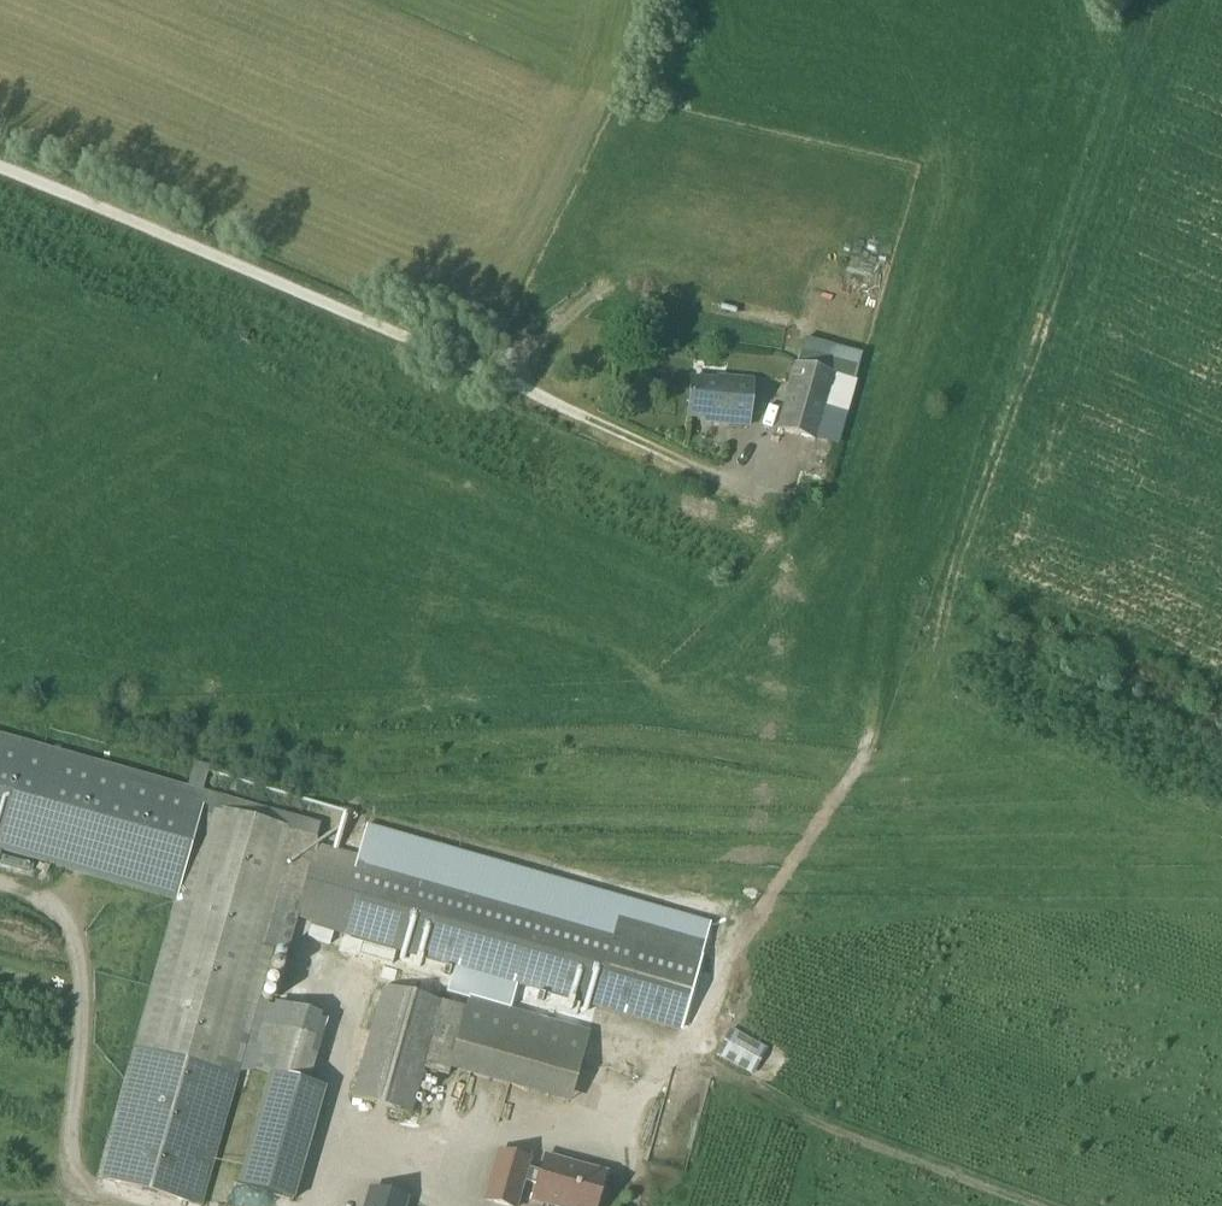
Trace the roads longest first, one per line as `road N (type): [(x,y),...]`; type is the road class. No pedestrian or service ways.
road 1 (track): [(1221,700),(452,356),(0,166)]
road 2 (track): [(542,399),(554,532),(675,816),(721,950),(704,1016),(672,1055),(774,1105),(1049,1205)]

